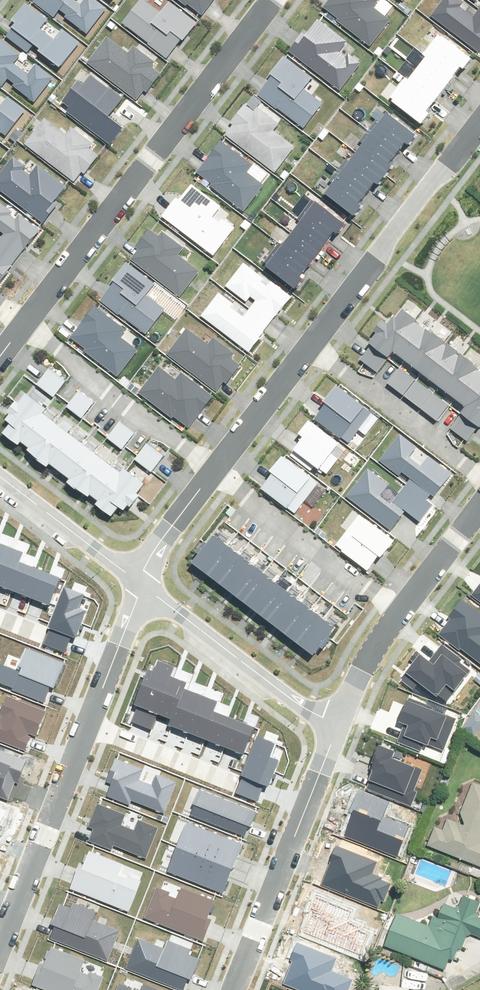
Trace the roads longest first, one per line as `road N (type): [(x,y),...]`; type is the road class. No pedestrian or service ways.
road 1 (residential): [(18,324),(266,0)]
road 2 (residential): [(308,346),(479,117)]
road 3 (residential): [(230,989),(331,725)]
road 4 (residential): [(18,324),(213,469)]
road 5 (residential): [(140,585),(331,725)]
road 6 (residential): [(0,945),(87,726)]
road 7 (residential): [(213,469),(396,611)]
road 8 (residential): [(308,346),(479,482)]
road 9 (residential): [(0,479),(140,585)]
road 10 (residential): [(87,726),(232,782)]
road 11 (residential): [(213,469),(308,346)]
road 12 (residential): [(87,726),(140,585)]
road 13 (residential): [(396,611),(479,500)]
road 14 (residential): [(140,585),(156,546),(213,469)]
road 15 (residential): [(331,725),(396,611)]

